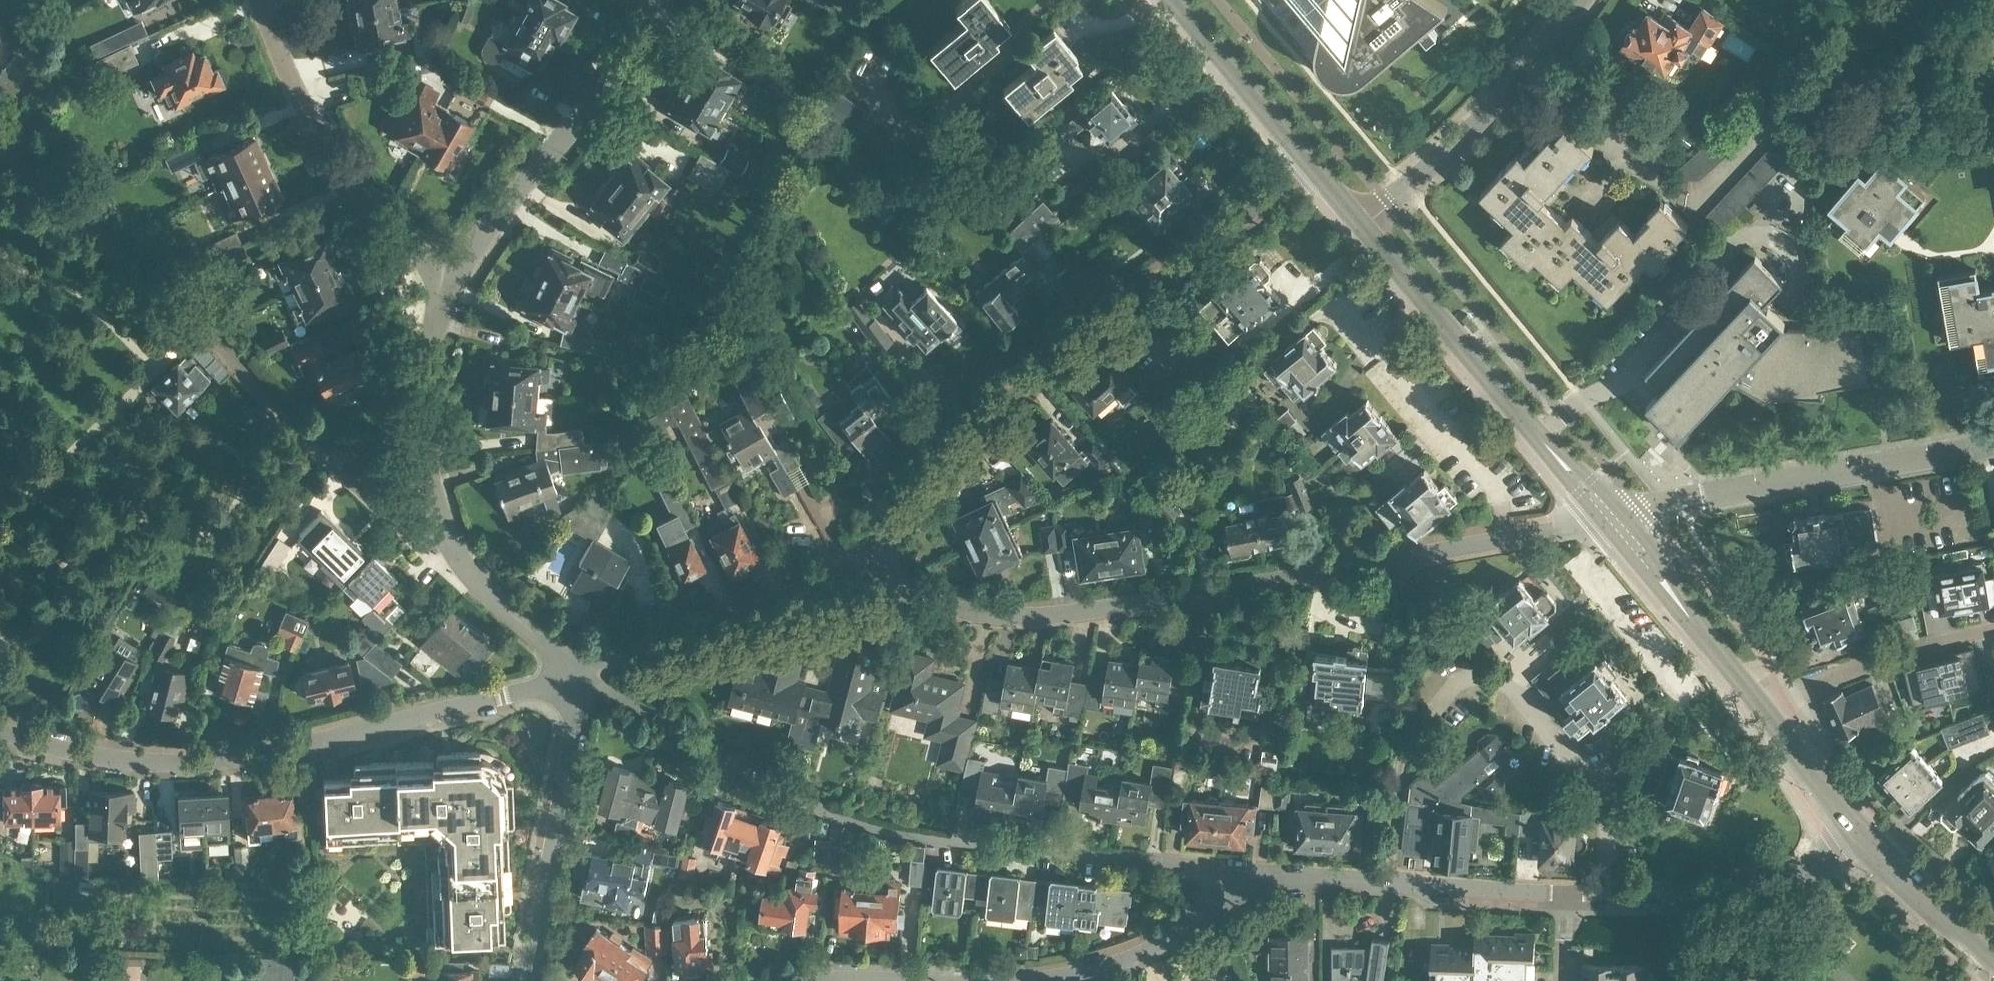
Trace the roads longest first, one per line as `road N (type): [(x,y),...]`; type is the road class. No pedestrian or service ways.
road 1 (residential): [(875,579),(930,606),(1005,617),(1134,605),(1614,517)]
road 2 (residential): [(573,677),(842,818),(933,840),(1250,873)]
road 3 (residential): [(875,579),(902,514),(961,444),(1063,350),(1316,164)]
road 4 (residential): [(447,542),(411,532),(377,508),(155,273),(0,145)]
road 5 (residential): [(573,677),(440,714),(149,768),(0,733)]
road 6 (residential): [(1614,517),(1993,442)]
road 7 (secondary): [(1363,226),(1614,517)]
road 8 (residential): [(434,296),(668,0)]
road 9 (residential): [(434,296),(336,156),(257,0)]
road 10 (residential): [(573,677),(875,579)]
road 11 (residential): [(1250,873),(1181,933),(1117,961),(1034,978),(963,980)]
road 12 (residential): [(1581,0),(1465,145),(1363,226)]
road 13 (residential): [(530,980),(575,714),(573,677)]
road 14 (residential): [(1391,882),(1406,752),(1460,679),(1507,687)]
road 15 (residential): [(447,542),(426,417),(434,296)]
road 16 (residential): [(1760,708),(1888,658),(1993,631)]
road 17 (secondary): [(1614,517),(1760,708)]
road 18 (residential): [(1391,882),(1605,898)]
road 19 (secondary): [(1179,0),(1316,164)]
road 20 (residential): [(1605,898),(1778,885),(1815,871)]
road 21 (secondary): [(1843,811),(1993,955)]
road 22 (residential): [(573,677),(562,651),(489,593),(447,542)]
road 23 (residential): [(1507,687),(1609,805)]
road 24 (residential): [(1250,873),(1391,882)]
road 25 (residential): [(952,980),(811,980)]
road 26 (secondary): [(1760,708),(1843,811)]
road 27 (residential): [(1847,980),(1803,944),(1815,871)]

